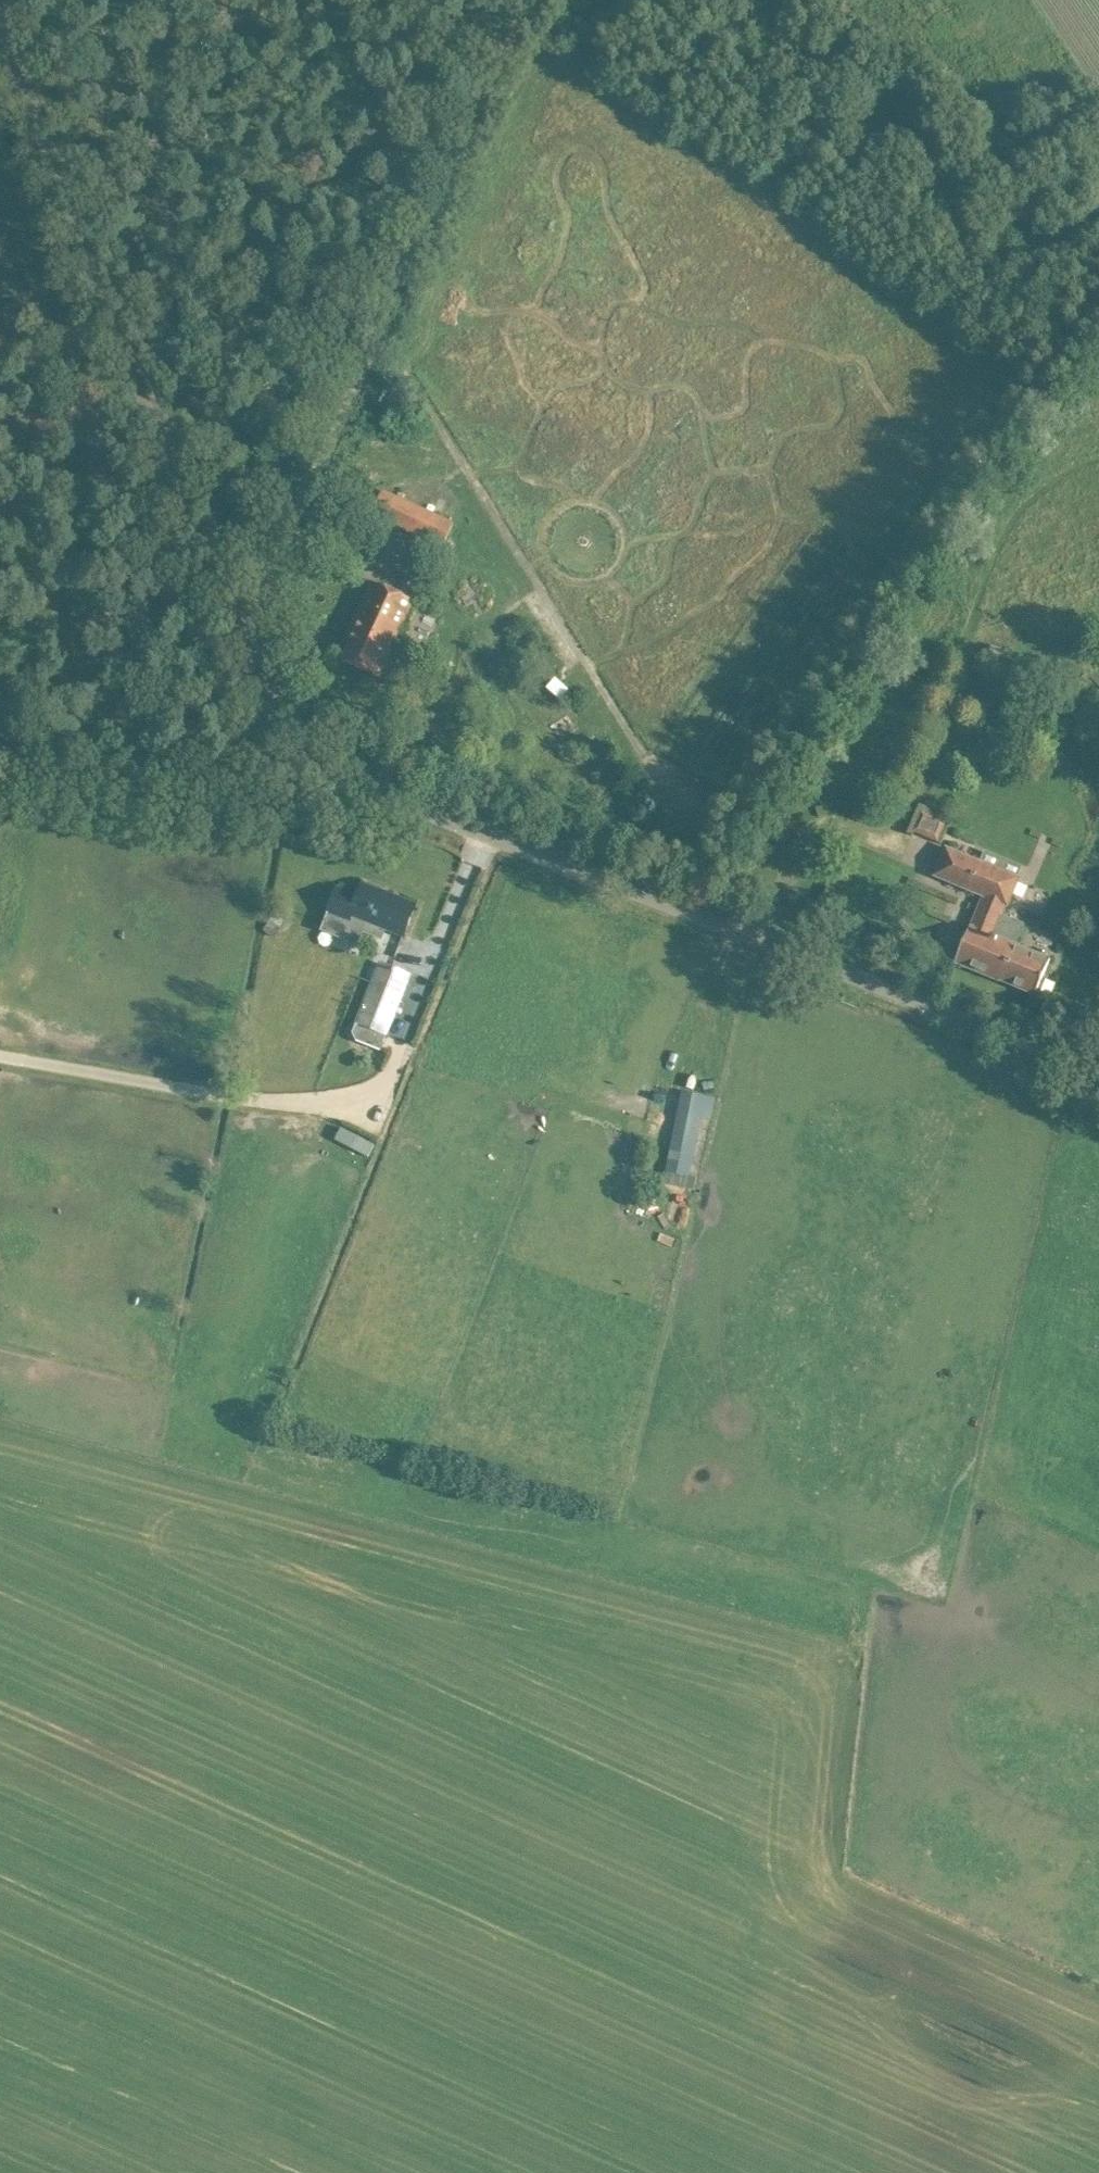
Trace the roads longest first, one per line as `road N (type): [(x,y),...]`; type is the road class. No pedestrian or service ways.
road 1 (unclassified): [(1098,1074),(421,809),(320,752),(250,660),(0,27)]
road 2 (track): [(231,615),(259,600),(534,0)]

